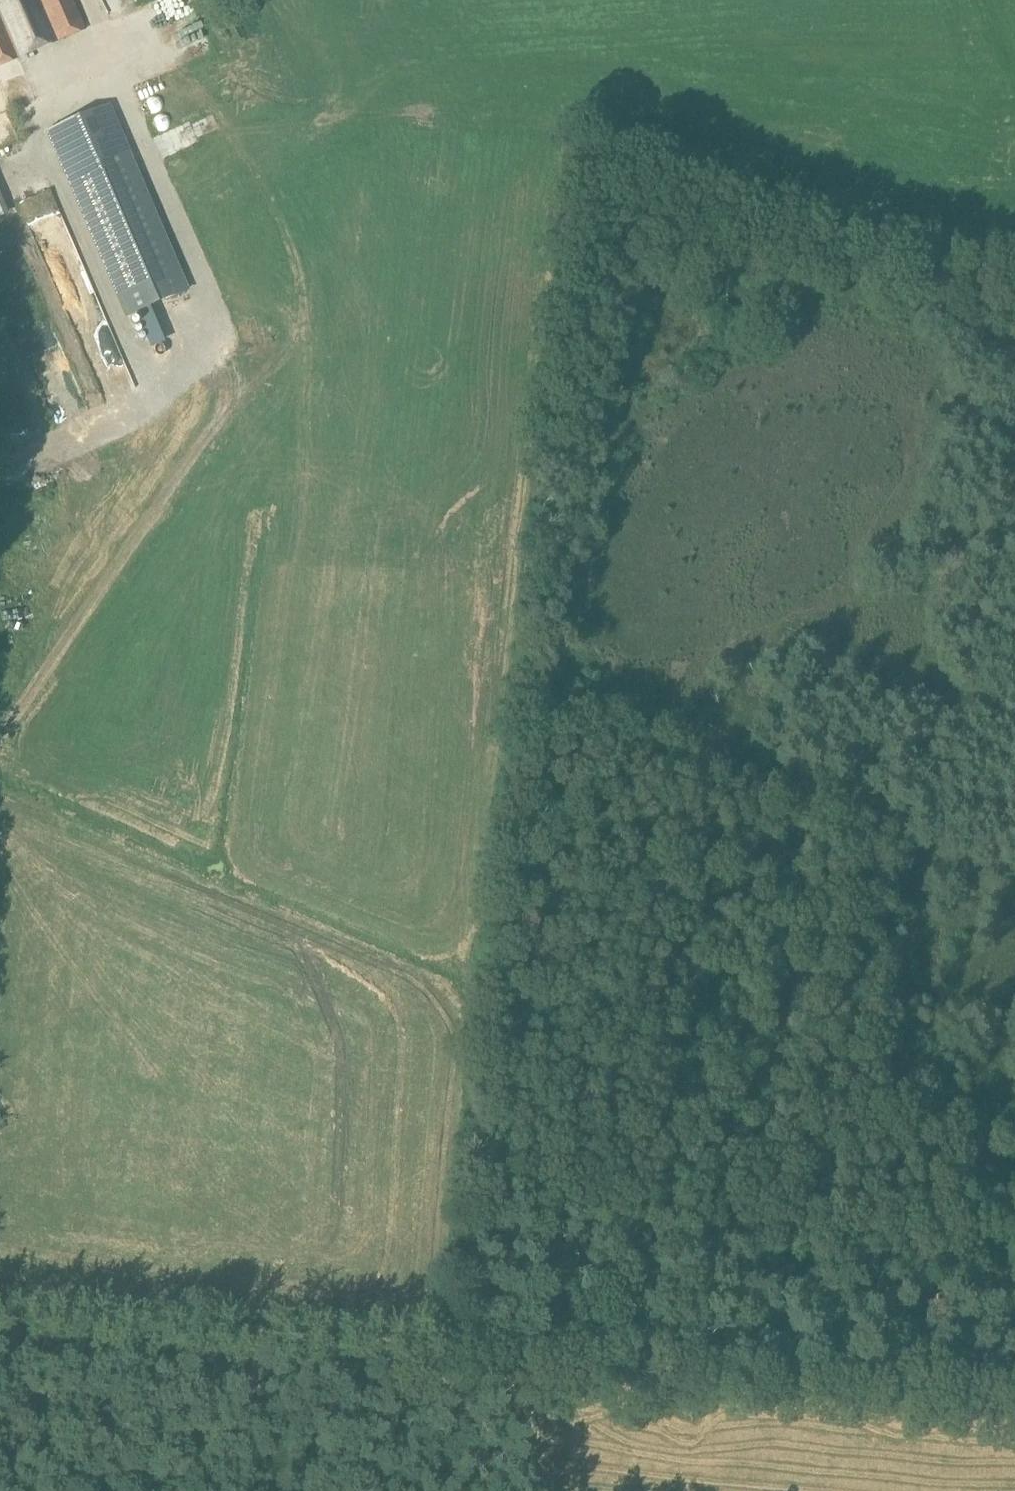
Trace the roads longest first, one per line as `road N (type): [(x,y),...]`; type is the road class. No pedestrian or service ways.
road 1 (track): [(0,741),(239,383),(234,353),(83,0)]

